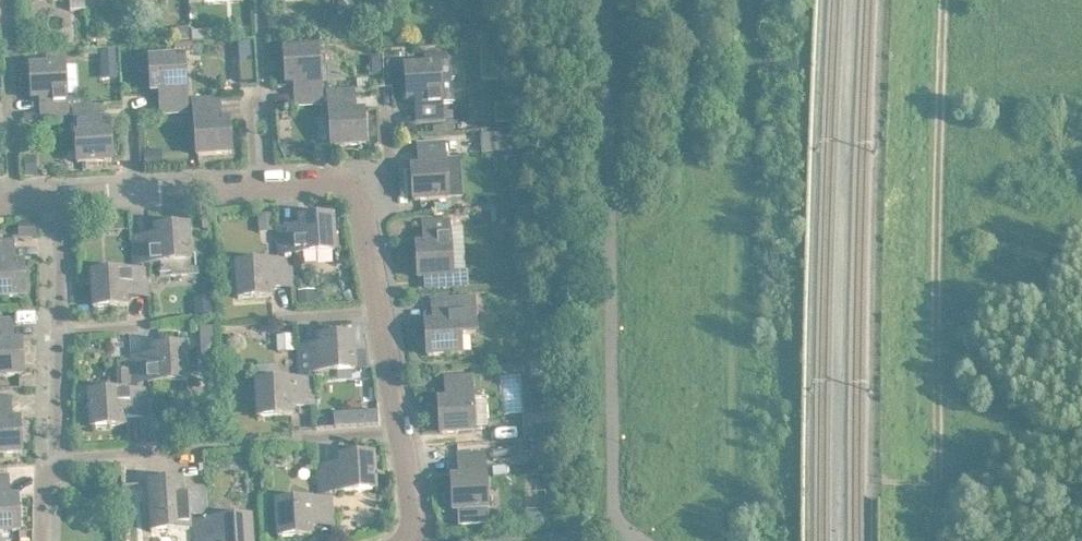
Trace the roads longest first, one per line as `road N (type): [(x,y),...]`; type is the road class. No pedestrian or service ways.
road 1 (residential): [(275,183),(66,194)]
road 2 (residential): [(382,307),(361,189),(347,179),(275,183)]
road 3 (residential): [(264,18),(275,183)]
road 4 (residential): [(208,445),(58,453)]
road 5 (residential): [(63,325),(66,194)]
road 6 (residential): [(58,453),(63,325)]
road 7 (residential): [(402,428),(382,307)]

